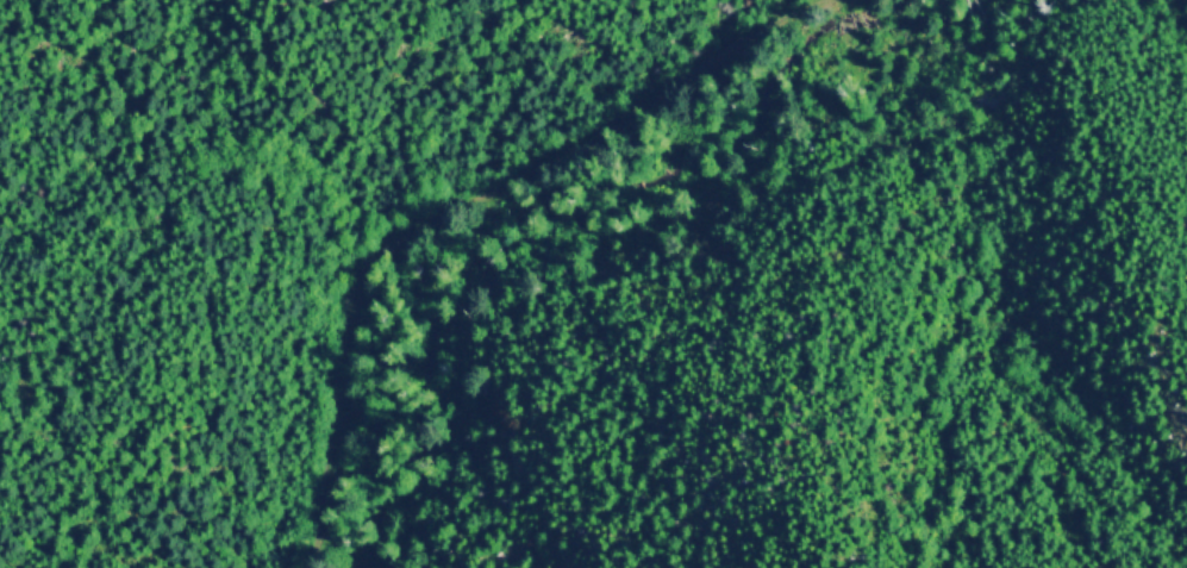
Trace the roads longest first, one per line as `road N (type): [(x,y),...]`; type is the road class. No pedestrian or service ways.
road 1 (track): [(311,567),(356,280),(394,242),(674,89),(714,52),(829,0)]

